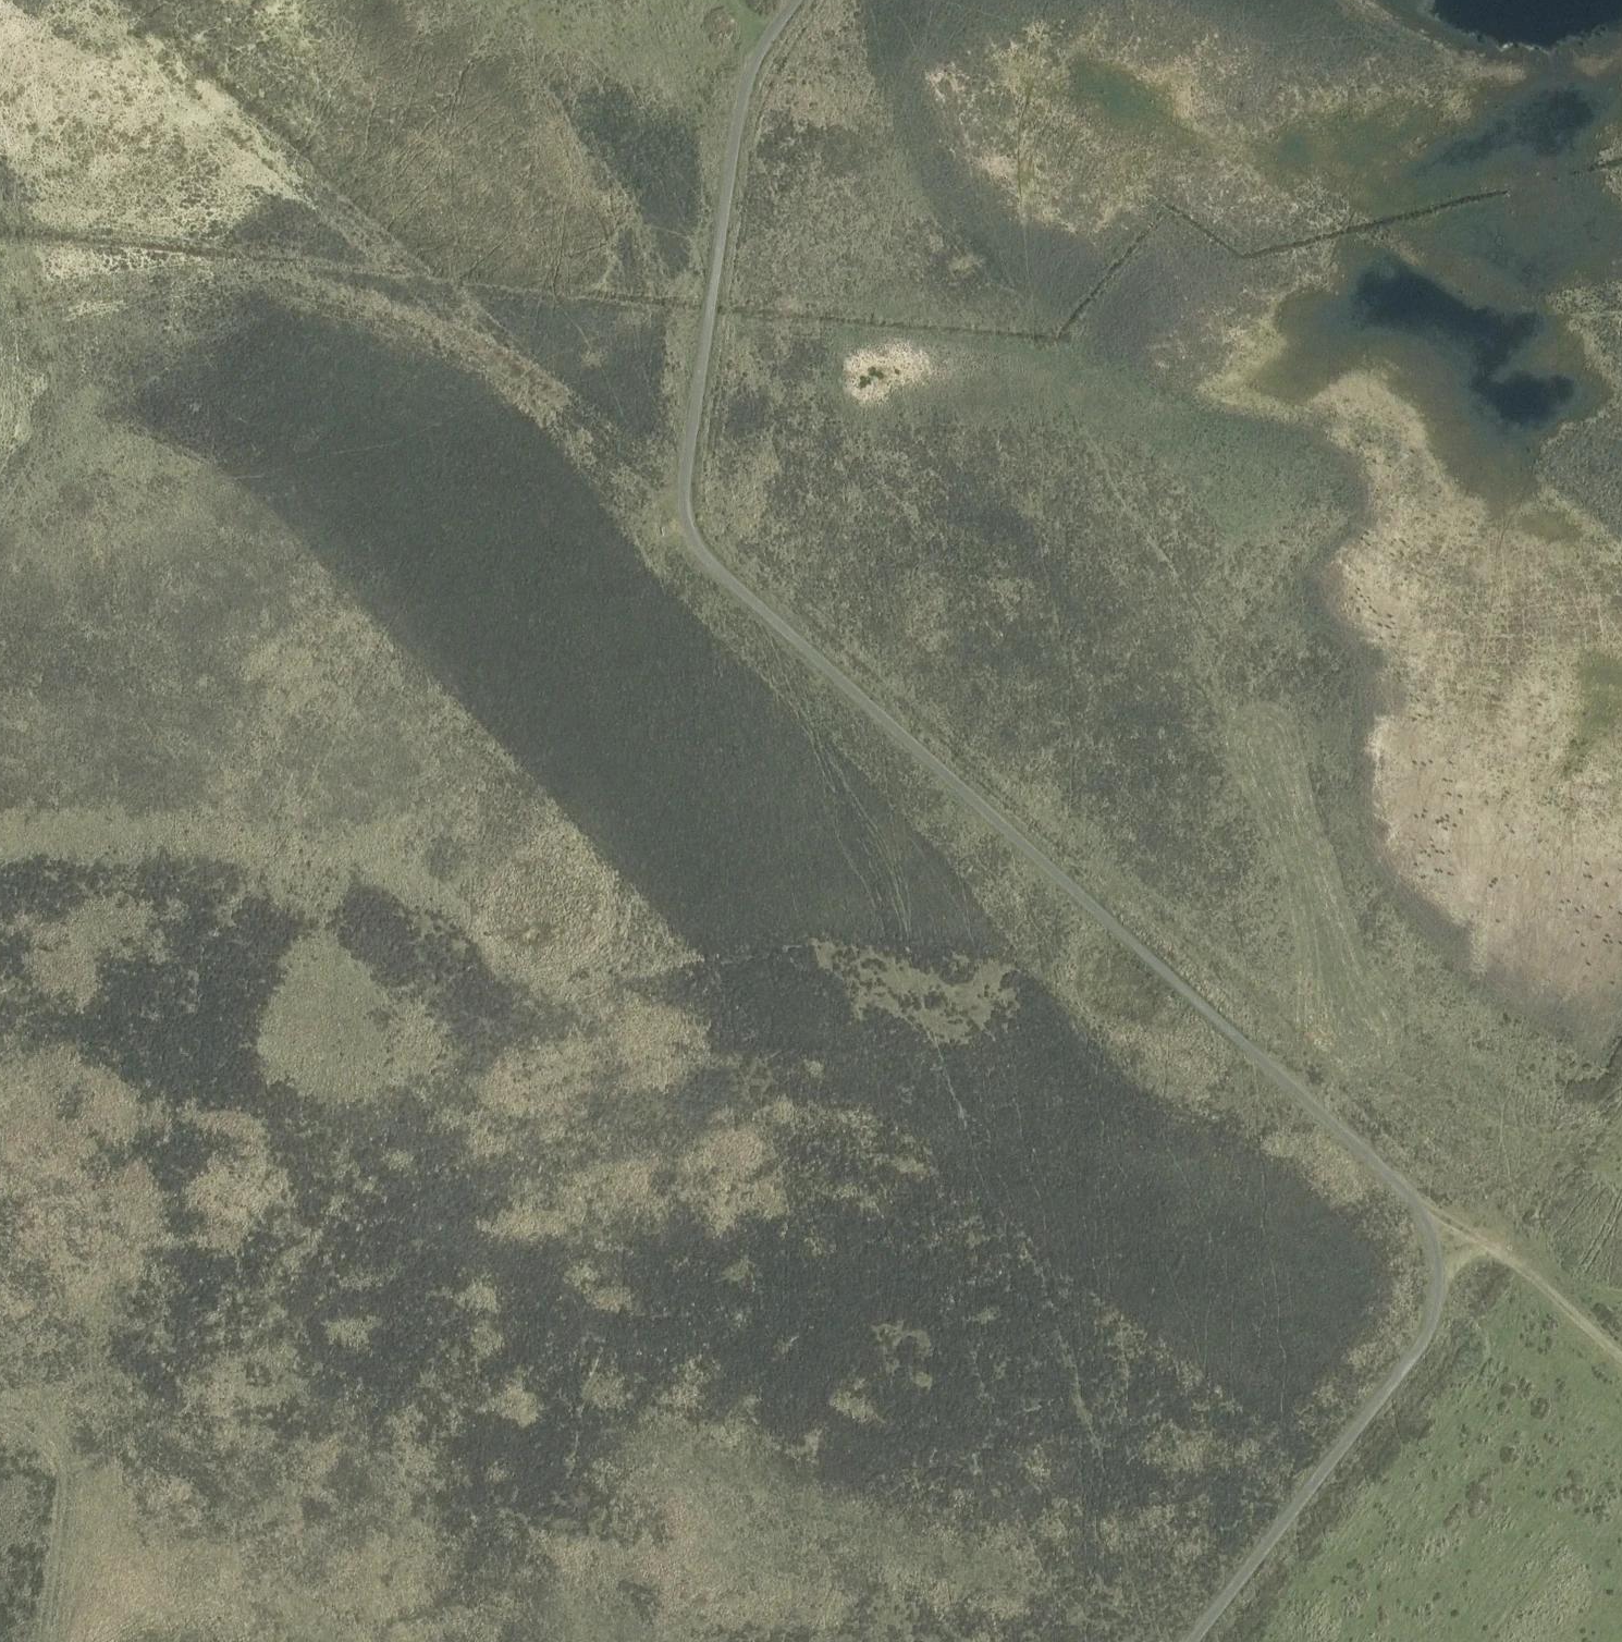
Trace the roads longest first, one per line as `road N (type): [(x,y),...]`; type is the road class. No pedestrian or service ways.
road 1 (track): [(1621,1354),(1517,1259),(1487,1249),(1443,1271)]

